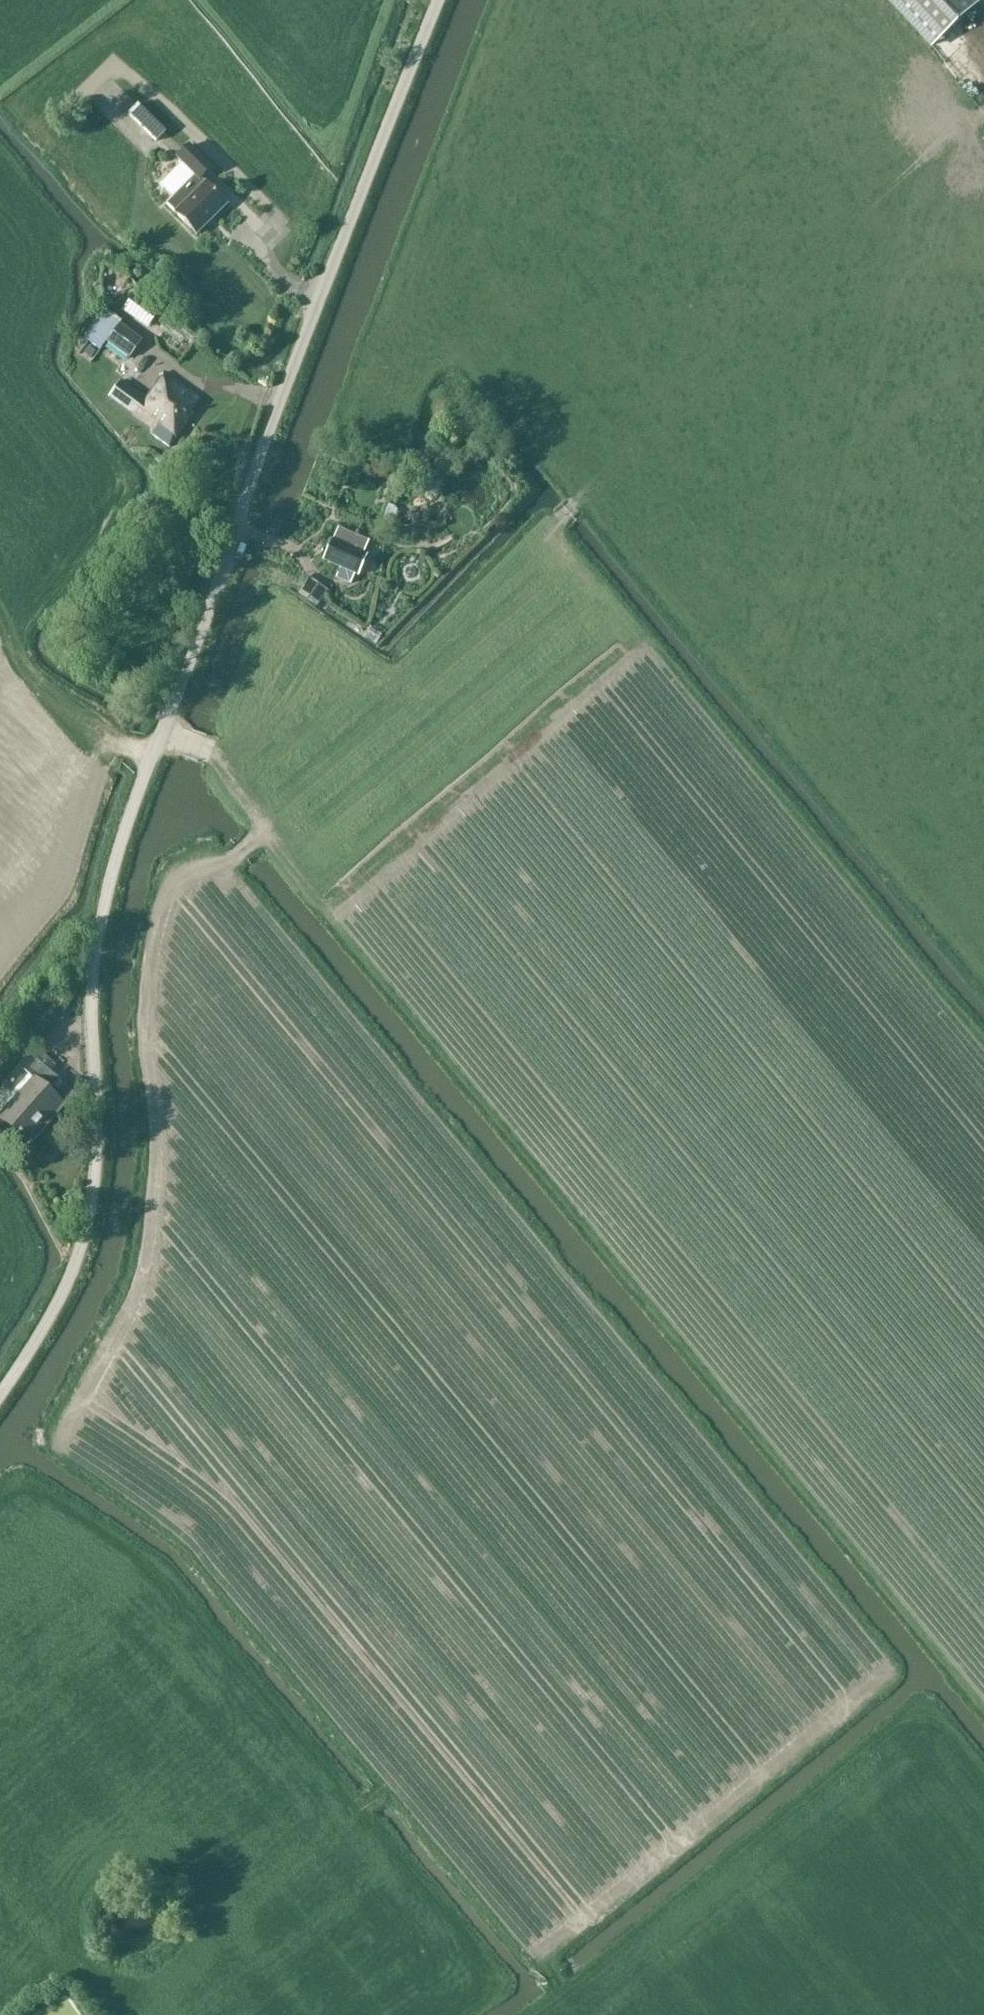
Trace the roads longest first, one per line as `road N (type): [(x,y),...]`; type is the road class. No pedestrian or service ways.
road 1 (track): [(318,303),(275,273),(264,250),(297,215),(390,0)]

